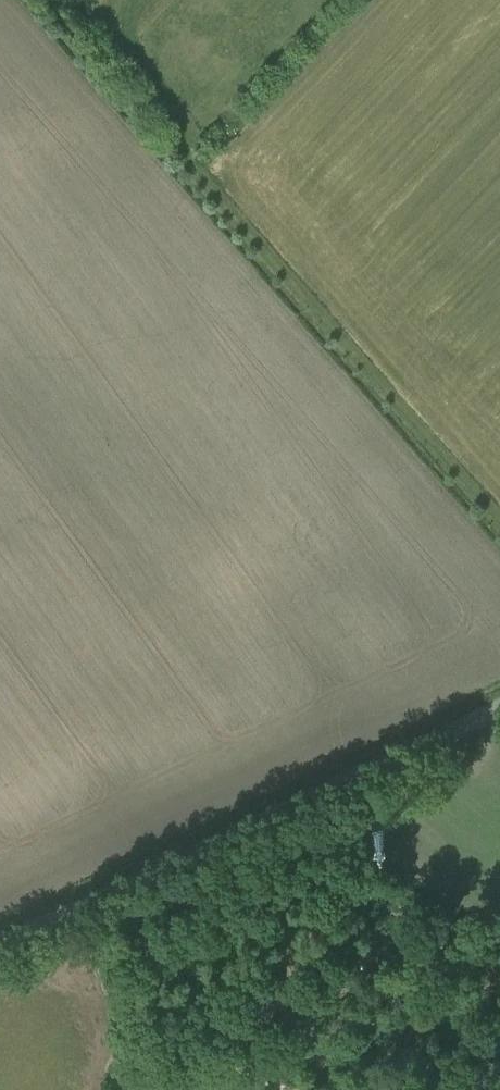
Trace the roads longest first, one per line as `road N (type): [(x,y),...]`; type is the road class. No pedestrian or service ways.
road 1 (unclassified): [(0,943),(499,706)]

